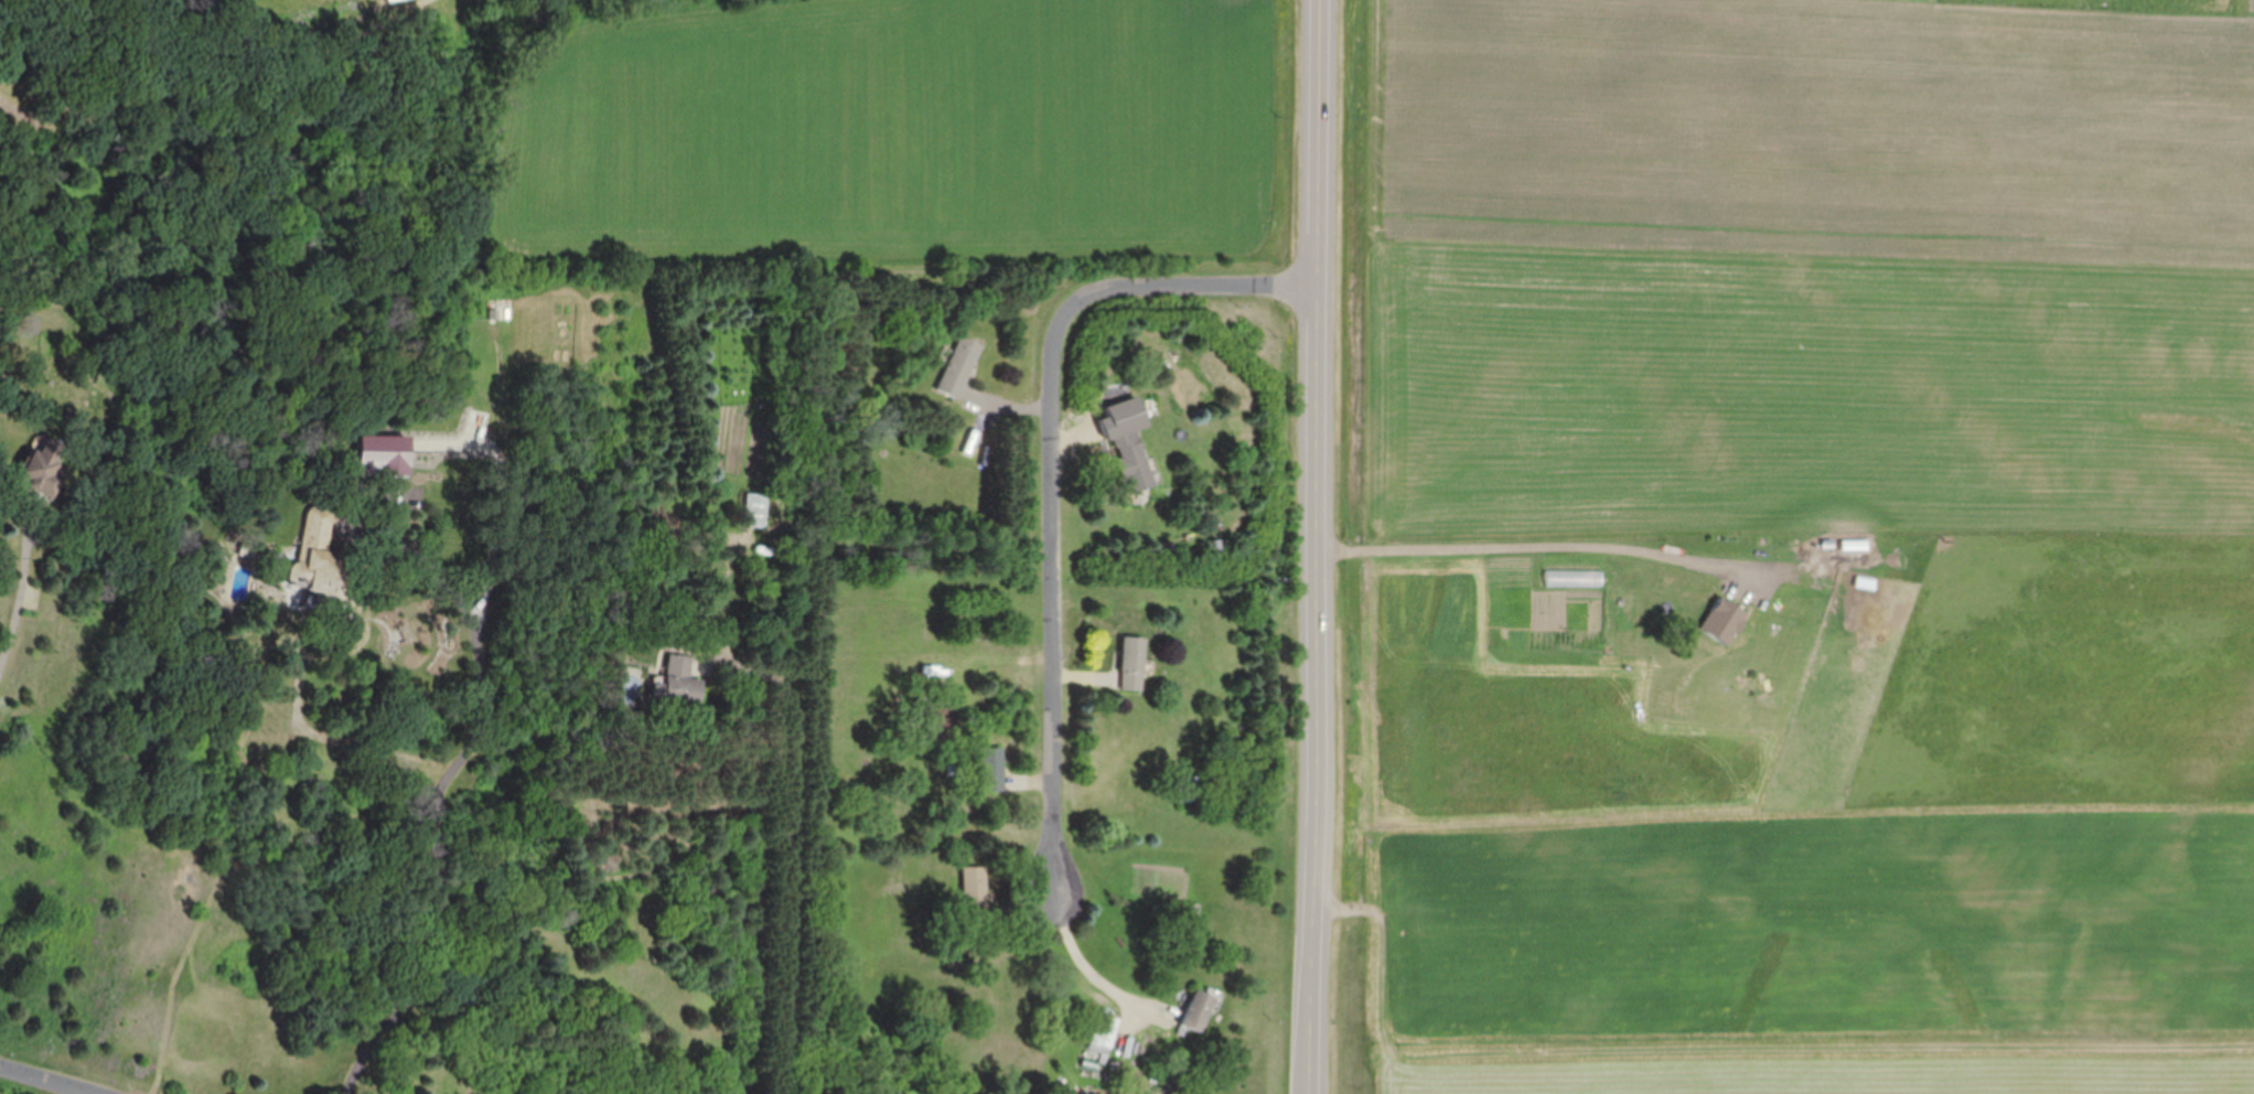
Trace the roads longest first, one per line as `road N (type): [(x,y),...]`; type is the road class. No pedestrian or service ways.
road 1 (residential): [(1326,0),(1319,1093)]
road 2 (residential): [(1327,283),(1118,286),(1073,317),(1058,393),(1058,888)]

